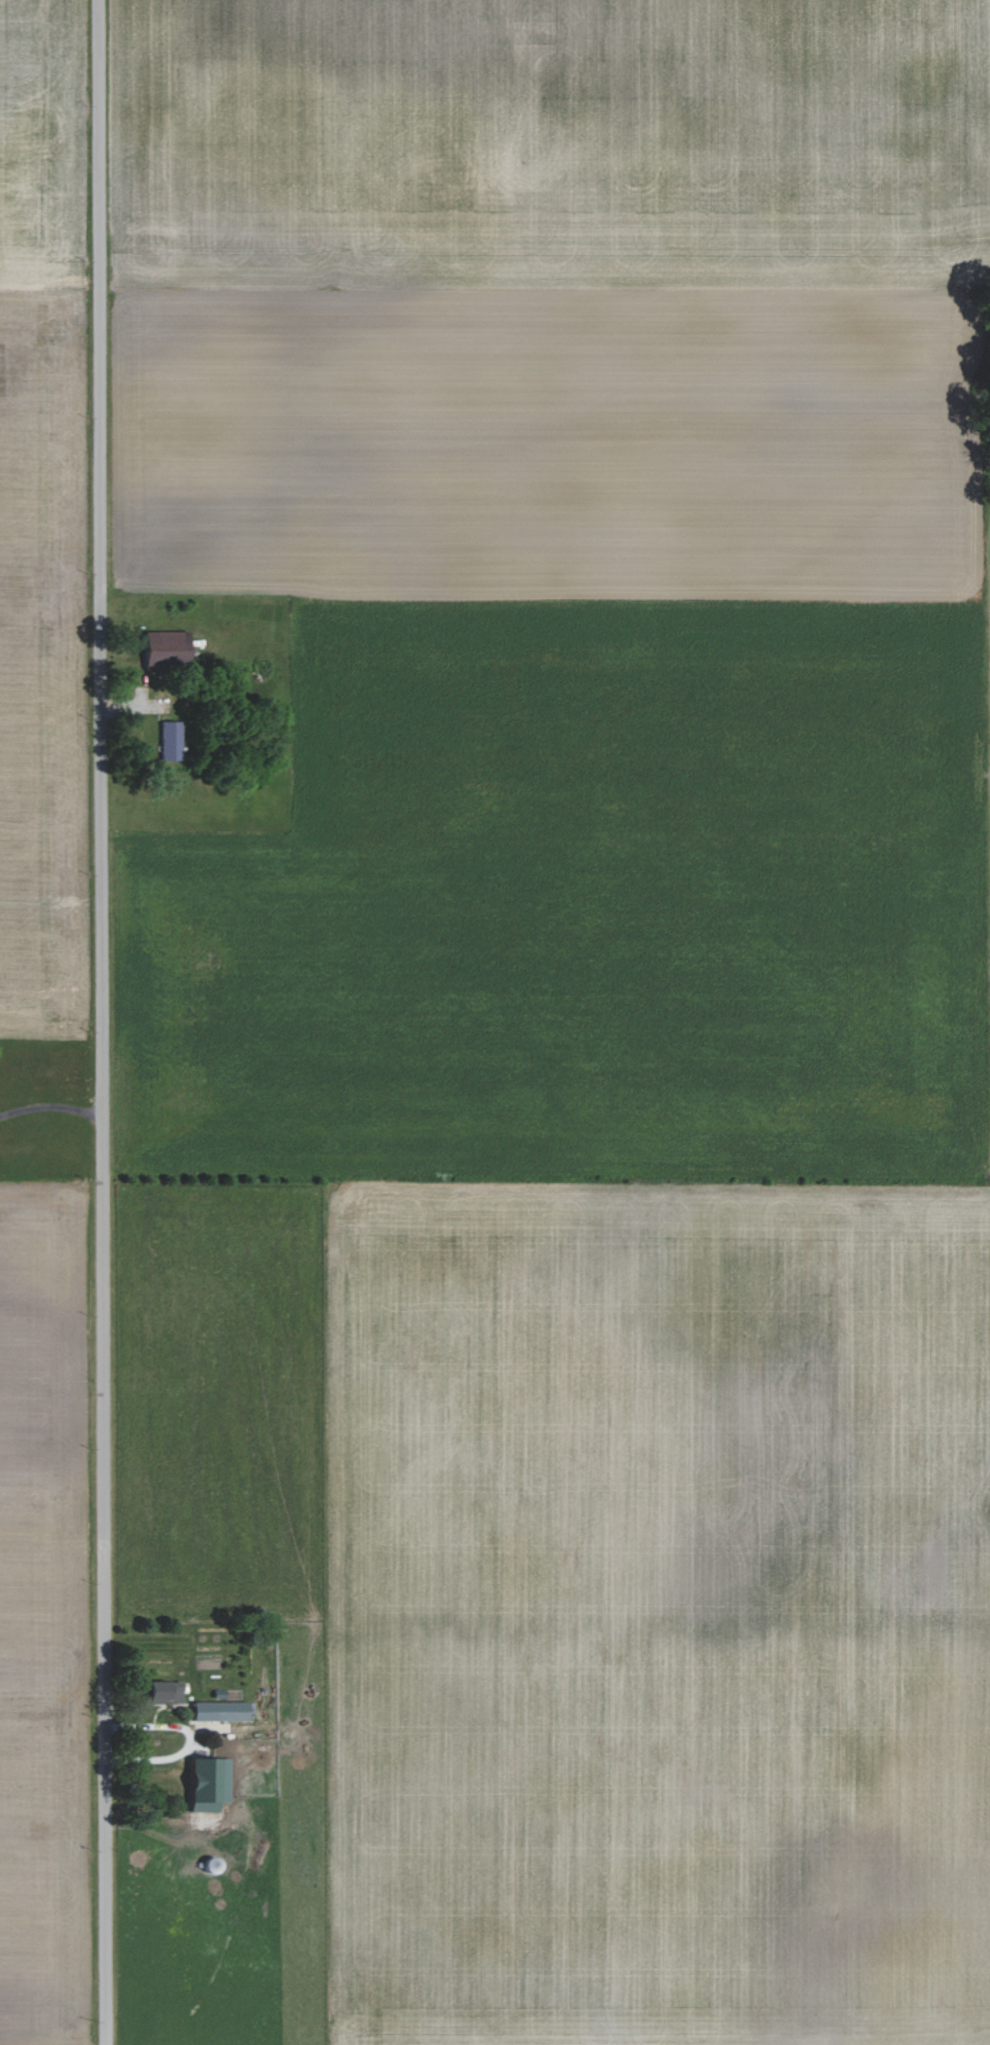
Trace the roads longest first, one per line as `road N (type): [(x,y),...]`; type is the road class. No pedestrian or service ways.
road 1 (residential): [(102,2044),(109,1118),(99,997),(97,0)]

